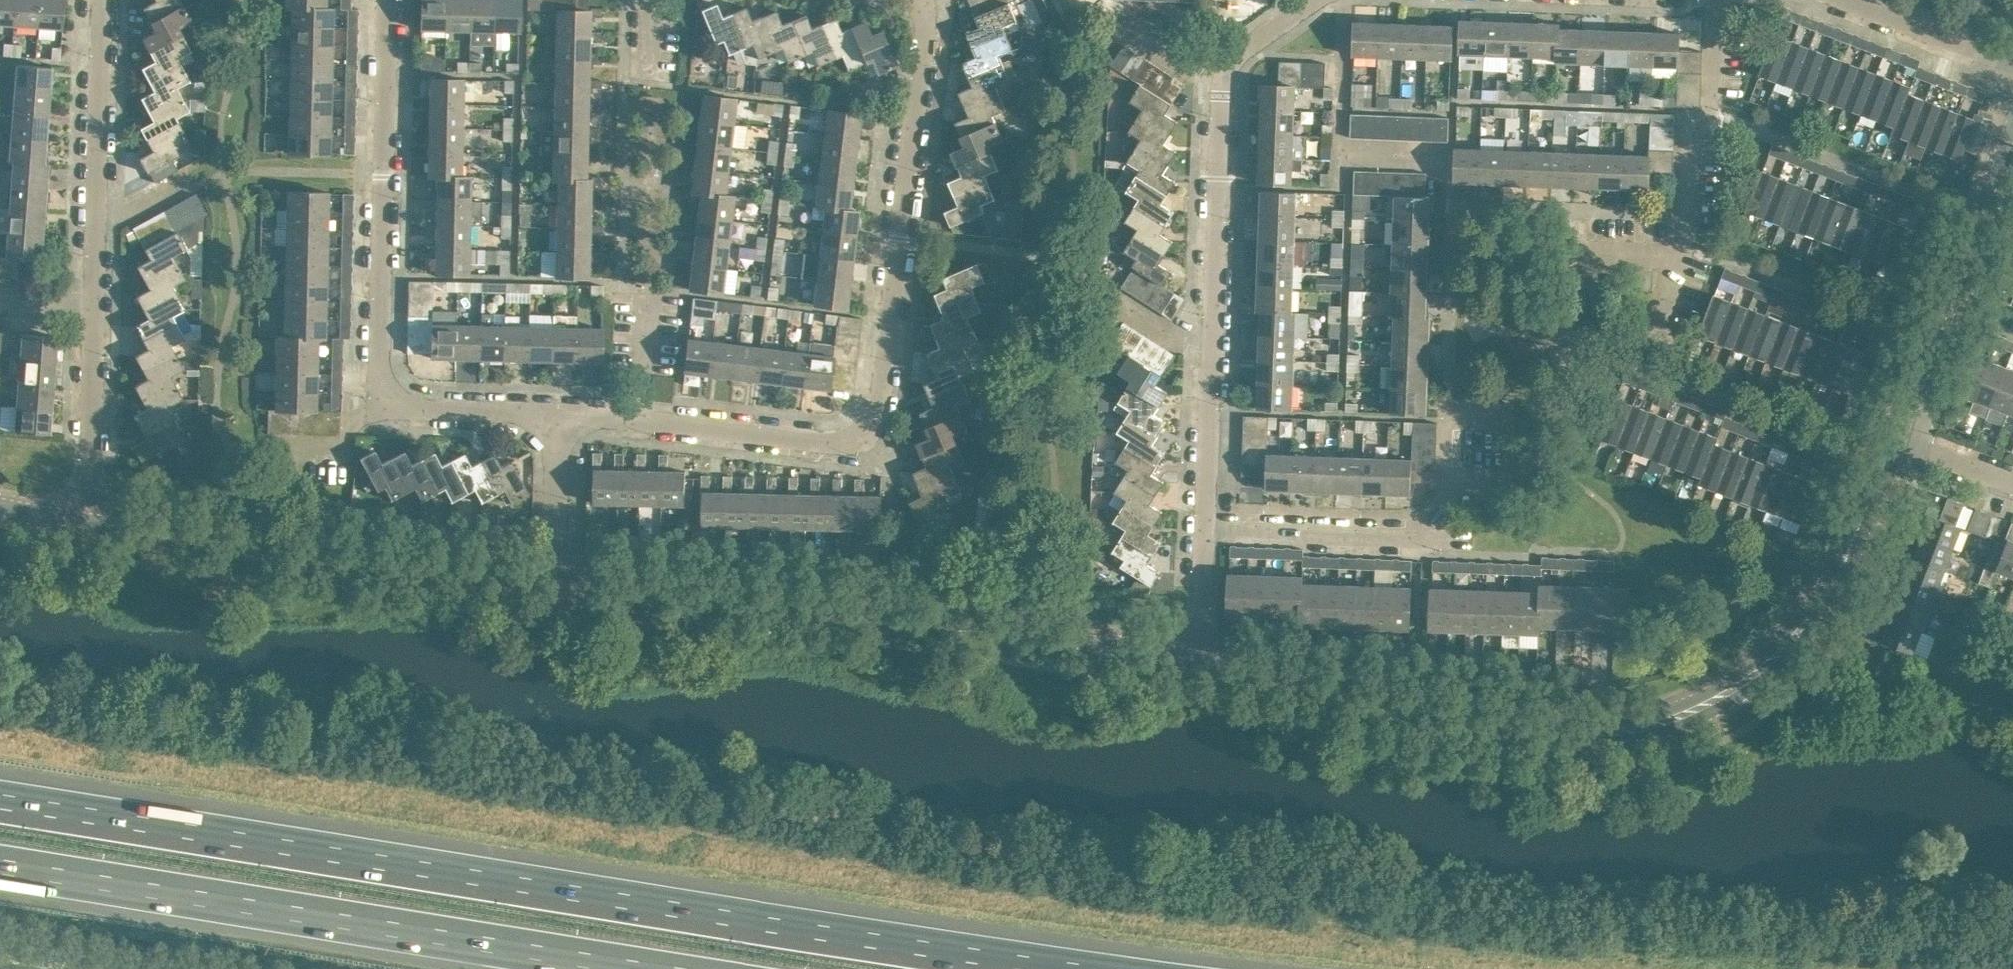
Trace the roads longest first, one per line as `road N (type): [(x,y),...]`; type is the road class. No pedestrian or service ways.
road 1 (motorway): [(1066,968),(0,801)]
road 2 (residential): [(1897,436),(1827,602),(1775,664),(1686,720),(1644,733),(1549,739),(1203,659)]
road 3 (residential): [(554,413),(837,445),(857,438),(879,404),(925,20),(920,1)]
road 4 (residential): [(1203,659),(939,618),(555,583)]
road 5 (motorway): [(0,868),(627,968)]
road 6 (residential): [(1210,528),(1220,85),(1227,67),(1316,0)]
road 7 (residential): [(385,0),(380,374),(392,395),(416,410),(554,413)]
road 8 (residential): [(555,583),(86,525)]
road 9 (residential): [(1634,356),(1685,246),(1688,140),(1713,106),(1718,0)]
road 10 (residential): [(1210,528),(1441,530),(1449,517),(1454,415)]
road 11 (residential): [(1897,436),(2012,123)]
road 12 (residential): [(91,303),(101,0)]
road 13 (residential): [(86,525),(91,303)]
road 14 (residential): [(555,583),(554,413)]
road 15 (residential): [(1203,659),(1210,528)]
road 16 (residential): [(1849,0),(1966,44)]
road 17 (residential): [(2012,480),(1897,436)]

